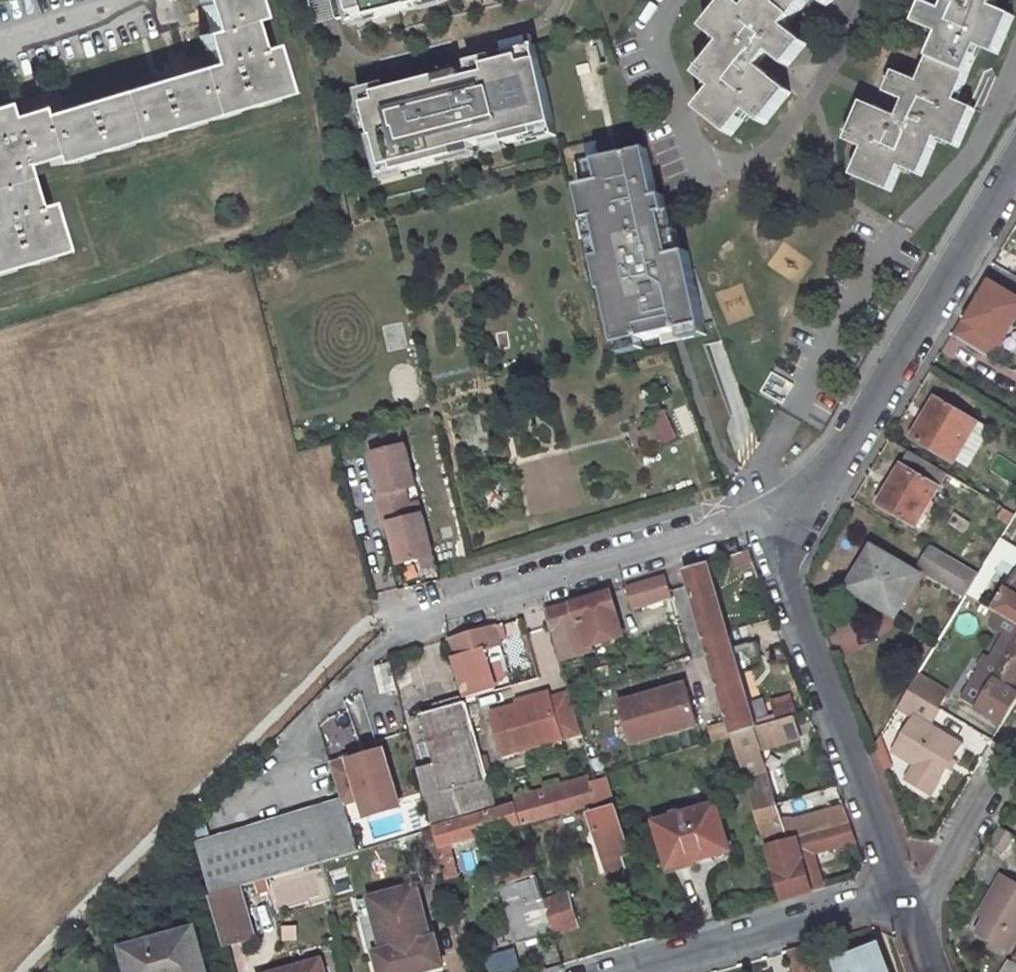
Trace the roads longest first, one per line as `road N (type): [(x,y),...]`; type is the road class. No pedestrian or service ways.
road 1 (residential): [(769,519),(844,457),(1015,165)]
road 2 (residential): [(382,625),(769,519)]
road 3 (residential): [(910,893),(769,519)]
road 4 (residential): [(910,893),(640,971)]
road 5 (residential): [(910,893),(965,845),(1015,758)]

